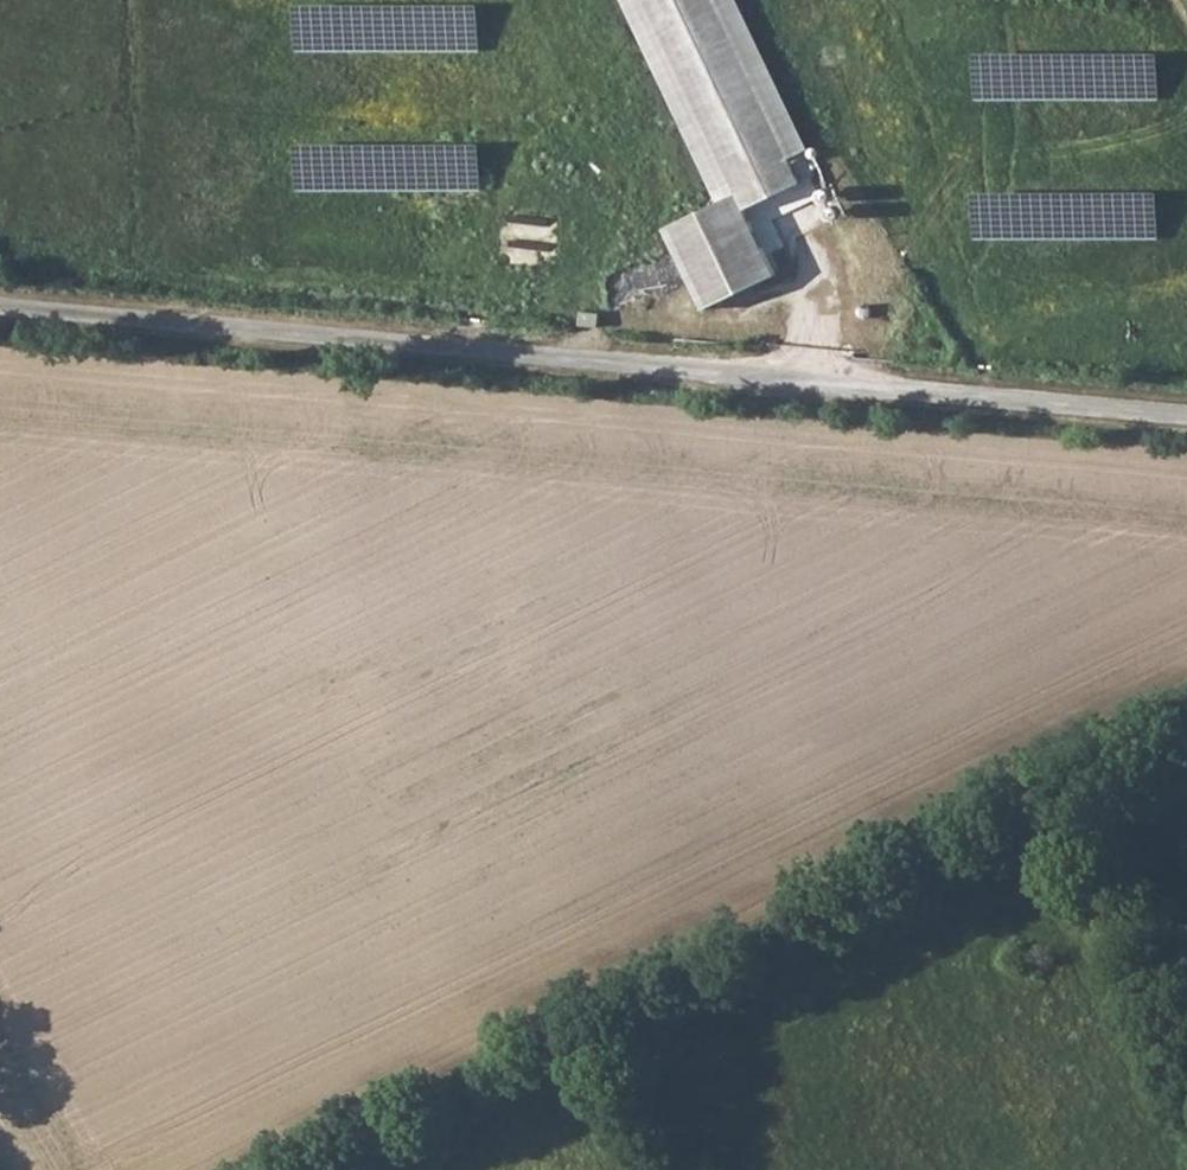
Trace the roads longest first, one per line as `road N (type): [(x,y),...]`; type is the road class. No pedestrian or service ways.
road 1 (unclassified): [(0,305),(1186,417)]

